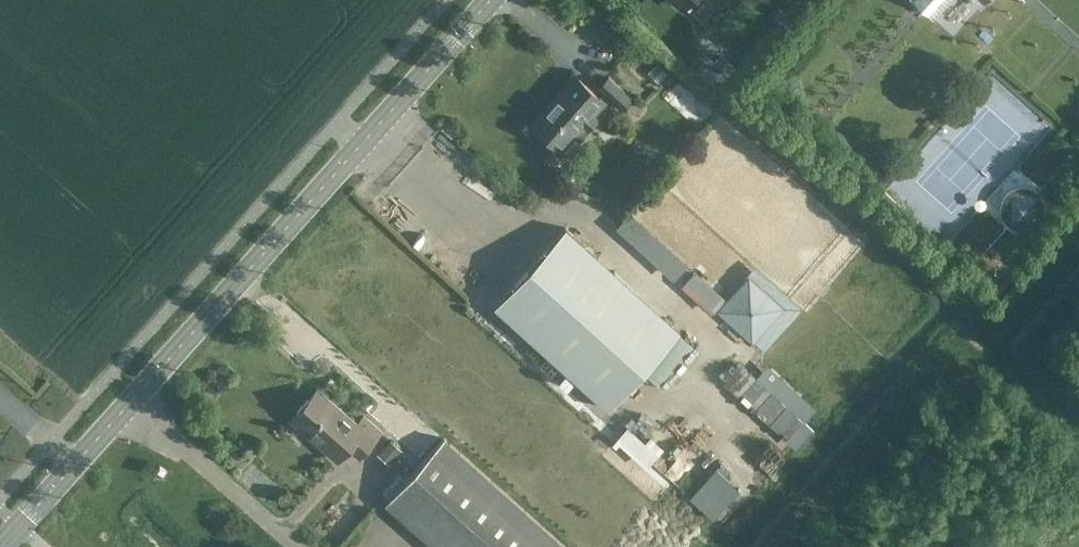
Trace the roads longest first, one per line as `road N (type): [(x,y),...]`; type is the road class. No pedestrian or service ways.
road 1 (tertiary): [(1,546),(491,0)]

